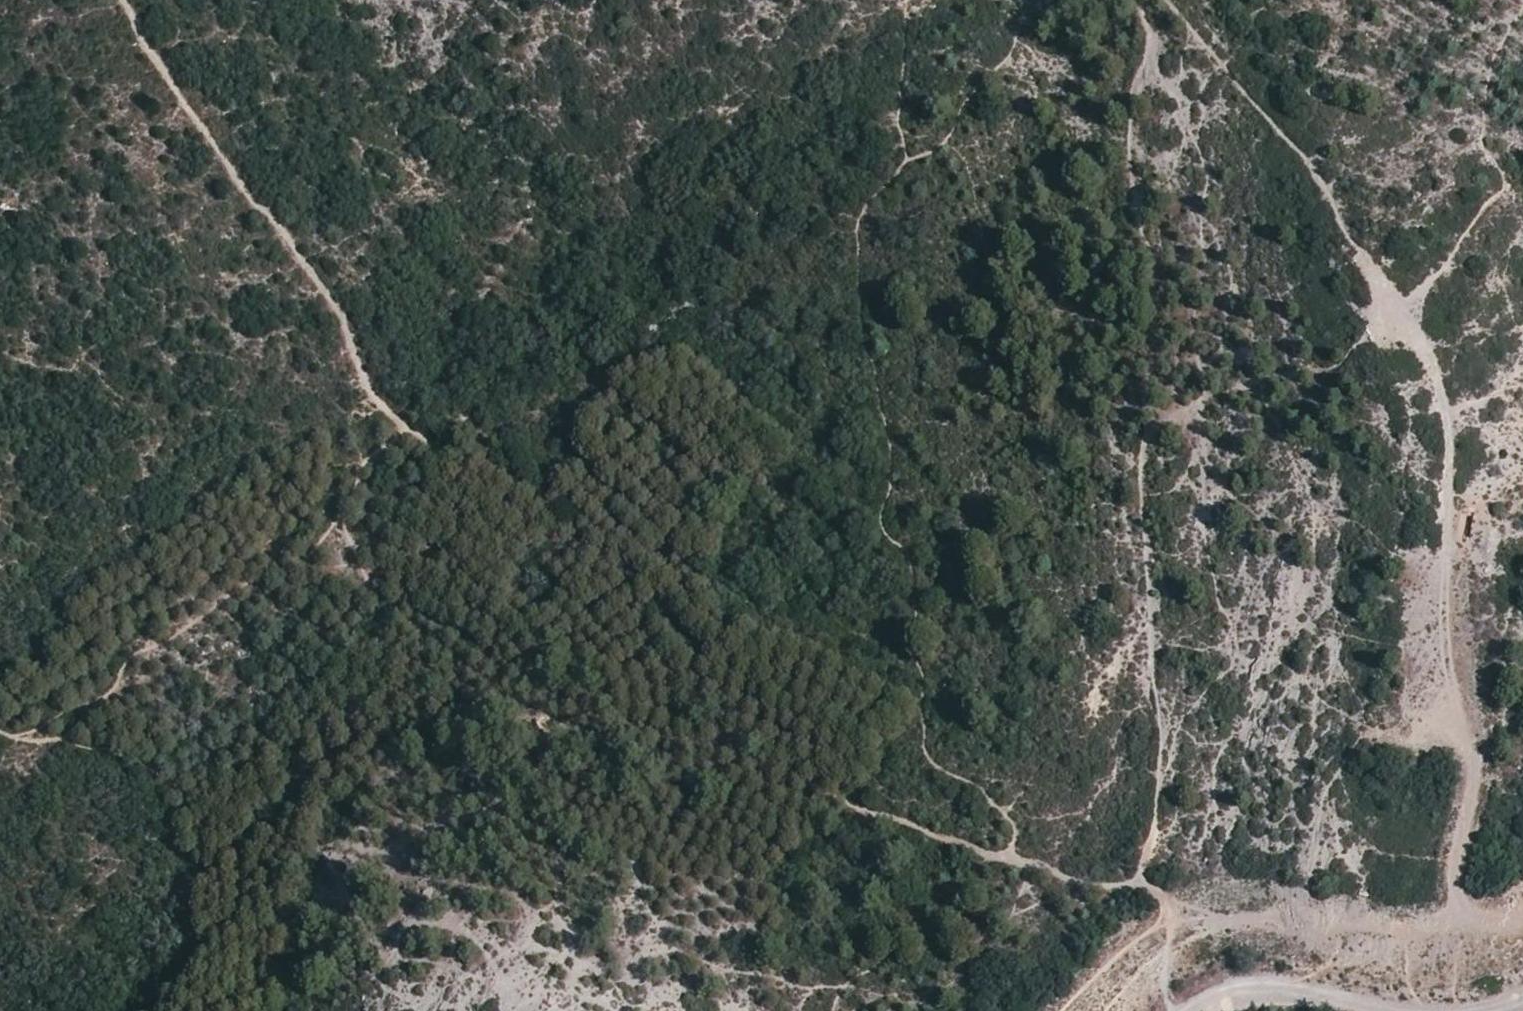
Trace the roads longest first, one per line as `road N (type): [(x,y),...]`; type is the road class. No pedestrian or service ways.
road 1 (track): [(1211,1010),(1256,995),(1344,1010)]

